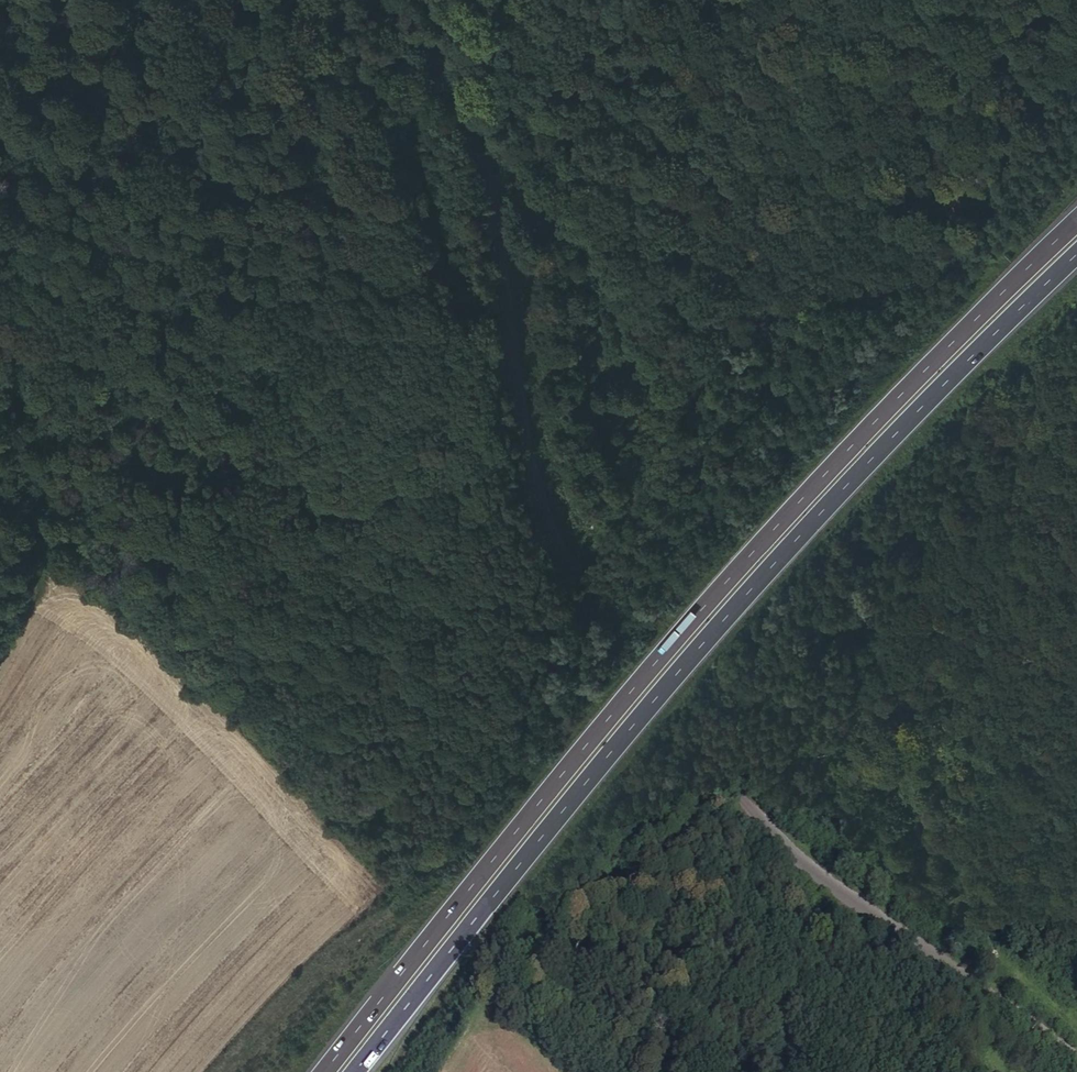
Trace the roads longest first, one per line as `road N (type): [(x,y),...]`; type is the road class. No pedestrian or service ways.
road 1 (unclassified): [(382,0),(469,147),(518,425),(544,518),(668,698),(807,871),(1076,1063)]
road 2 (motorway): [(1076,228),(828,470),(604,723),(328,1071)]
road 3 (motorway): [(360,1071),(591,780),(782,559),(1076,258)]
road 4 (track): [(0,637),(424,67)]

